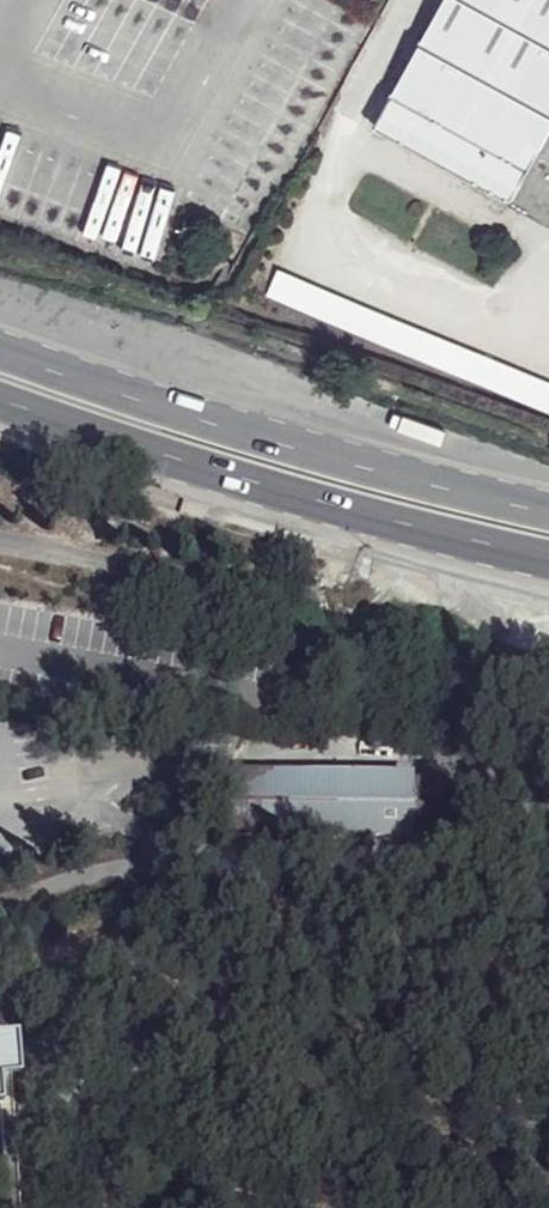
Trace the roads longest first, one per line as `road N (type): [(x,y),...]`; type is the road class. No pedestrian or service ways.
road 1 (primary): [(548,507),(400,471),(0,351)]
road 2 (primary): [(0,404),(548,560)]

